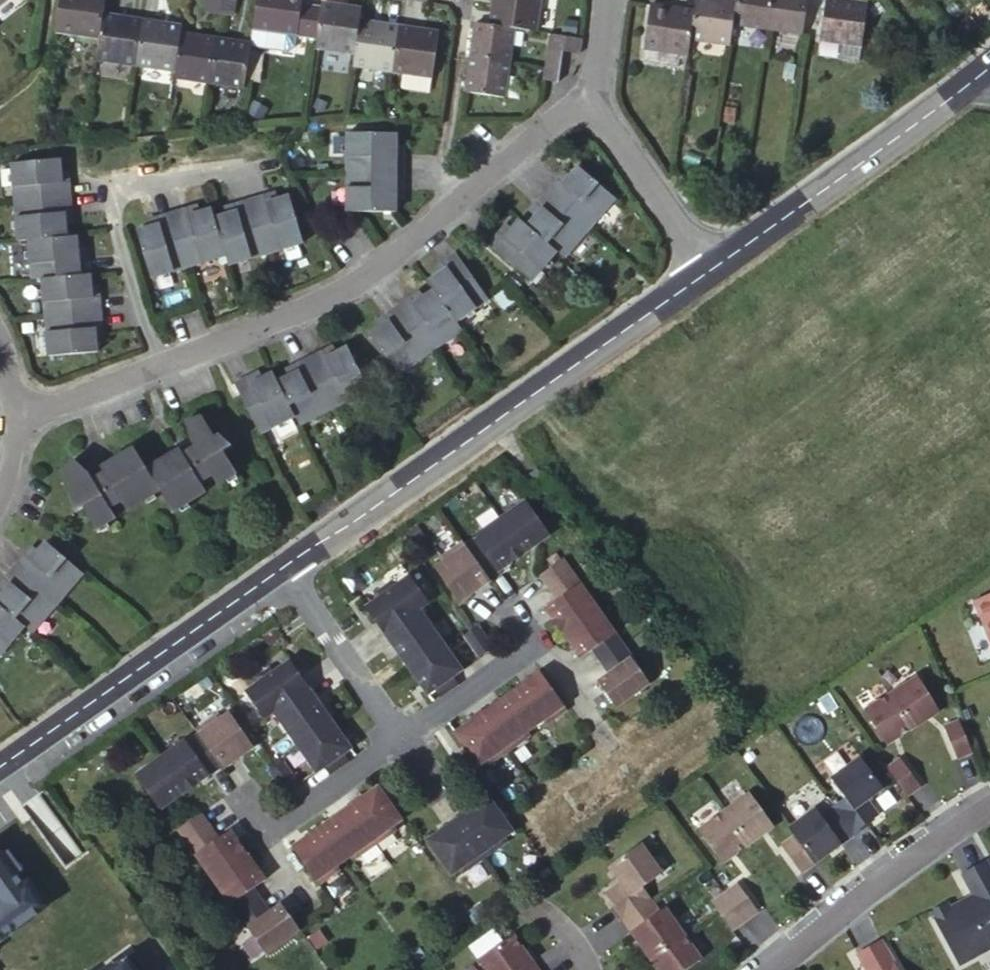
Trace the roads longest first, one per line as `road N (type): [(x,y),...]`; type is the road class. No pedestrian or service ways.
road 1 (tertiary): [(282,568),(710,267)]
road 2 (residential): [(590,96),(359,285),(158,366)]
road 3 (residential): [(158,366),(104,190),(270,159)]
road 4 (tertiary): [(0,769),(282,568)]
road 5 (tertiary): [(710,267),(985,71)]
road 6 (residential): [(769,969),(847,904),(989,807)]
road 7 (residential): [(398,736),(532,643),(505,605)]
road 8 (residential): [(590,96),(710,267)]
road 9 (residential): [(242,796),(265,831),(398,736)]
road 10 (residential): [(282,568),(398,736)]
road 11 (residential): [(158,366),(20,417)]

